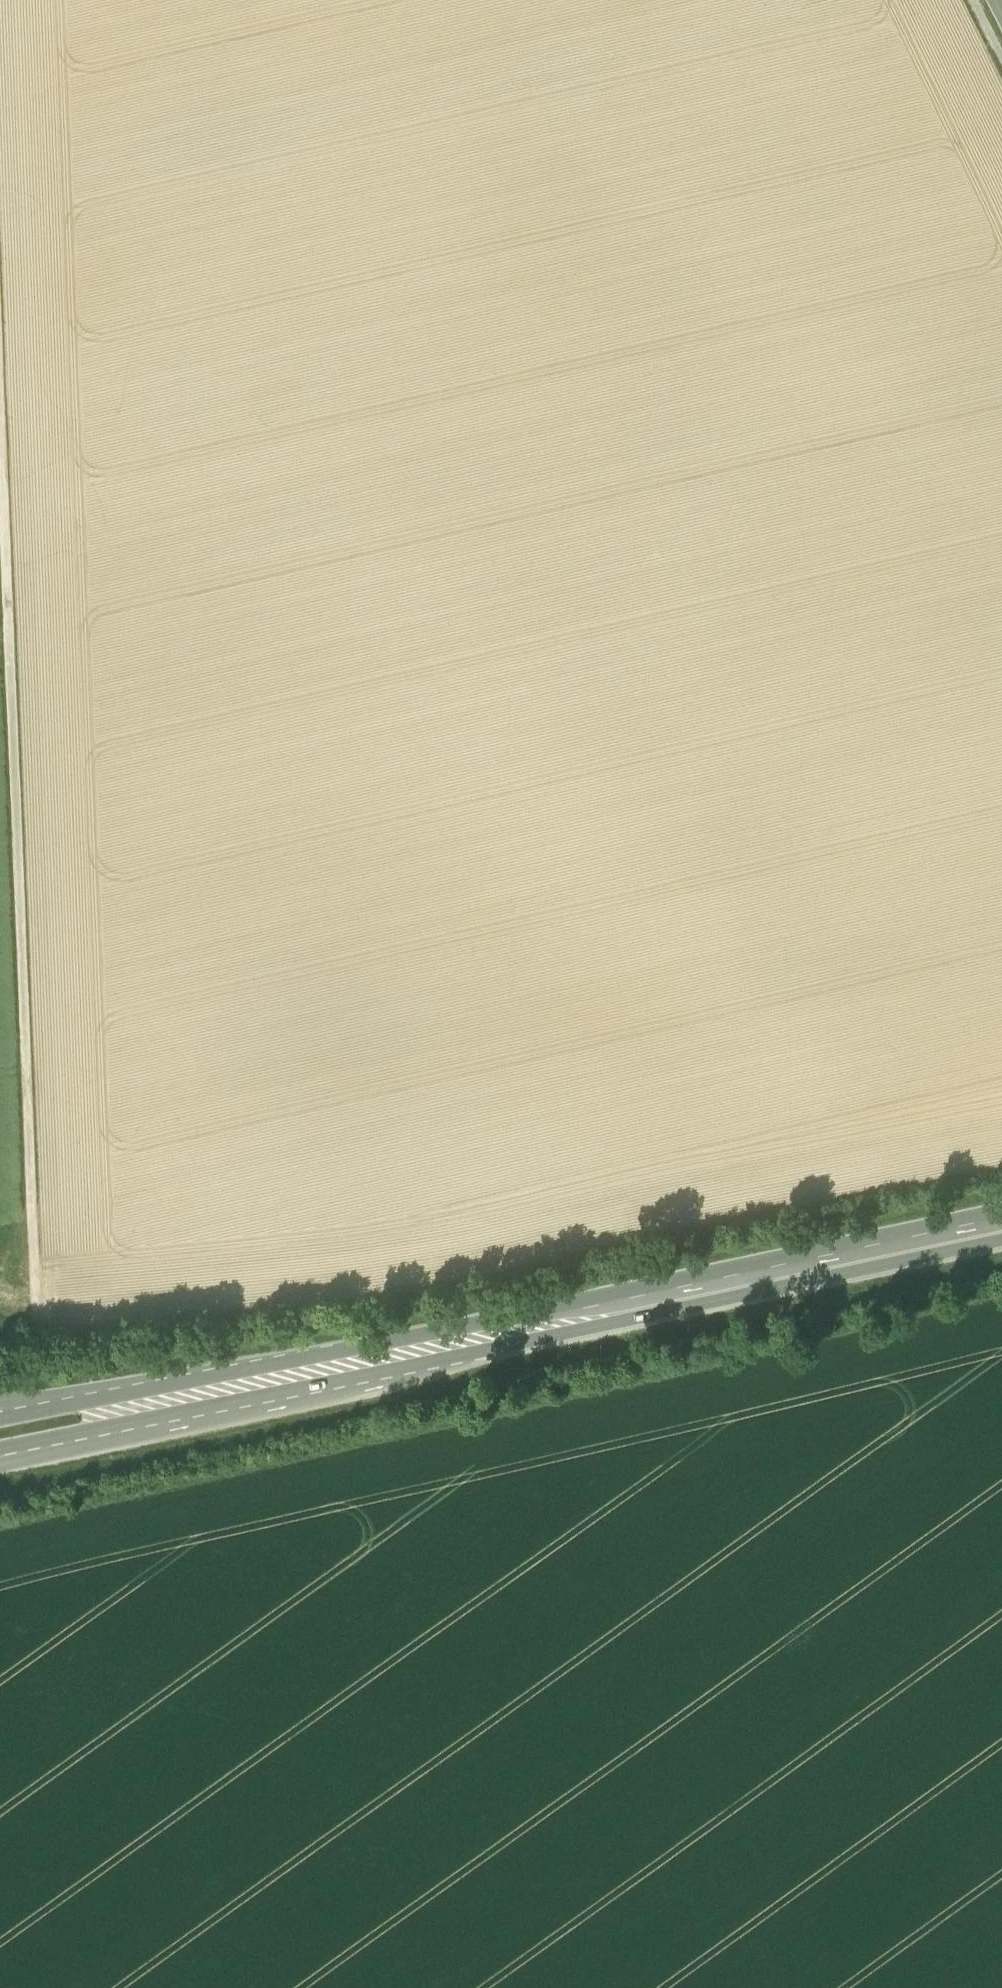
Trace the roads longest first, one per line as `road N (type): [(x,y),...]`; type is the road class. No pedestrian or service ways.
road 1 (track): [(0,46),(22,581),(37,1303)]
road 2 (primary): [(1001,1229),(423,1355),(27,1429)]

